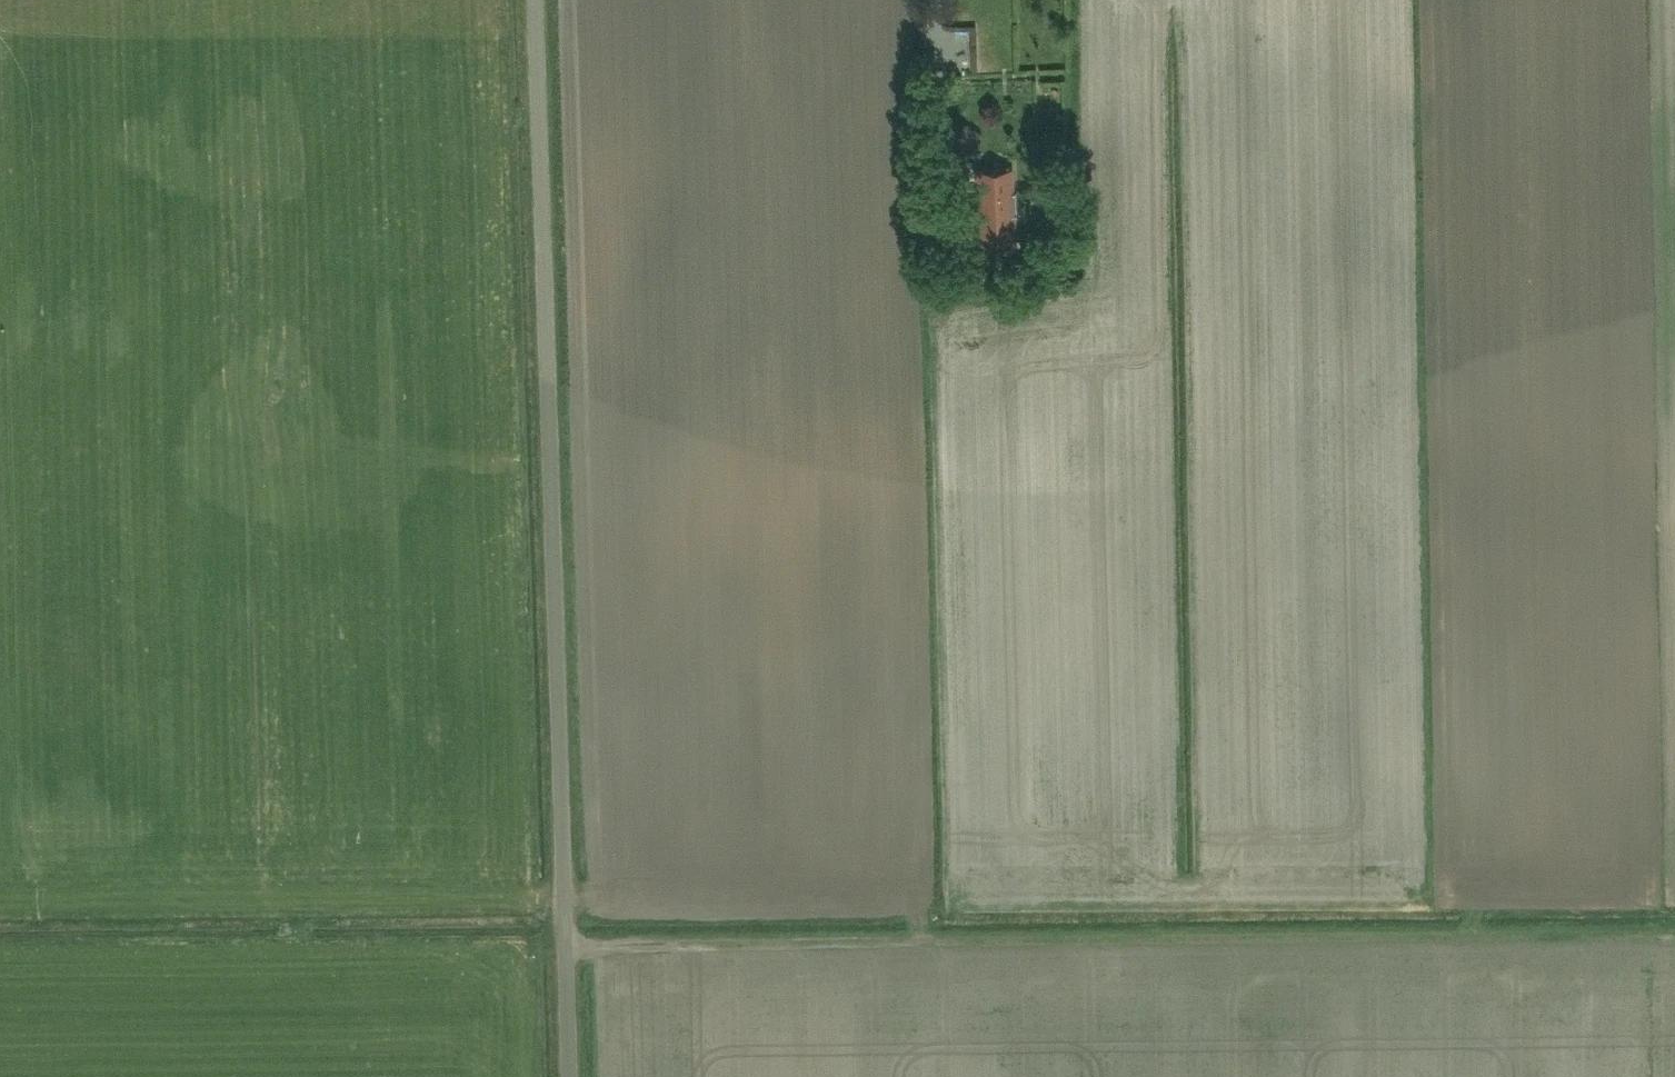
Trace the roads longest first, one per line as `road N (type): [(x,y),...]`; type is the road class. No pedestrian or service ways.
road 1 (unclassified): [(570,1076),(539,0)]

